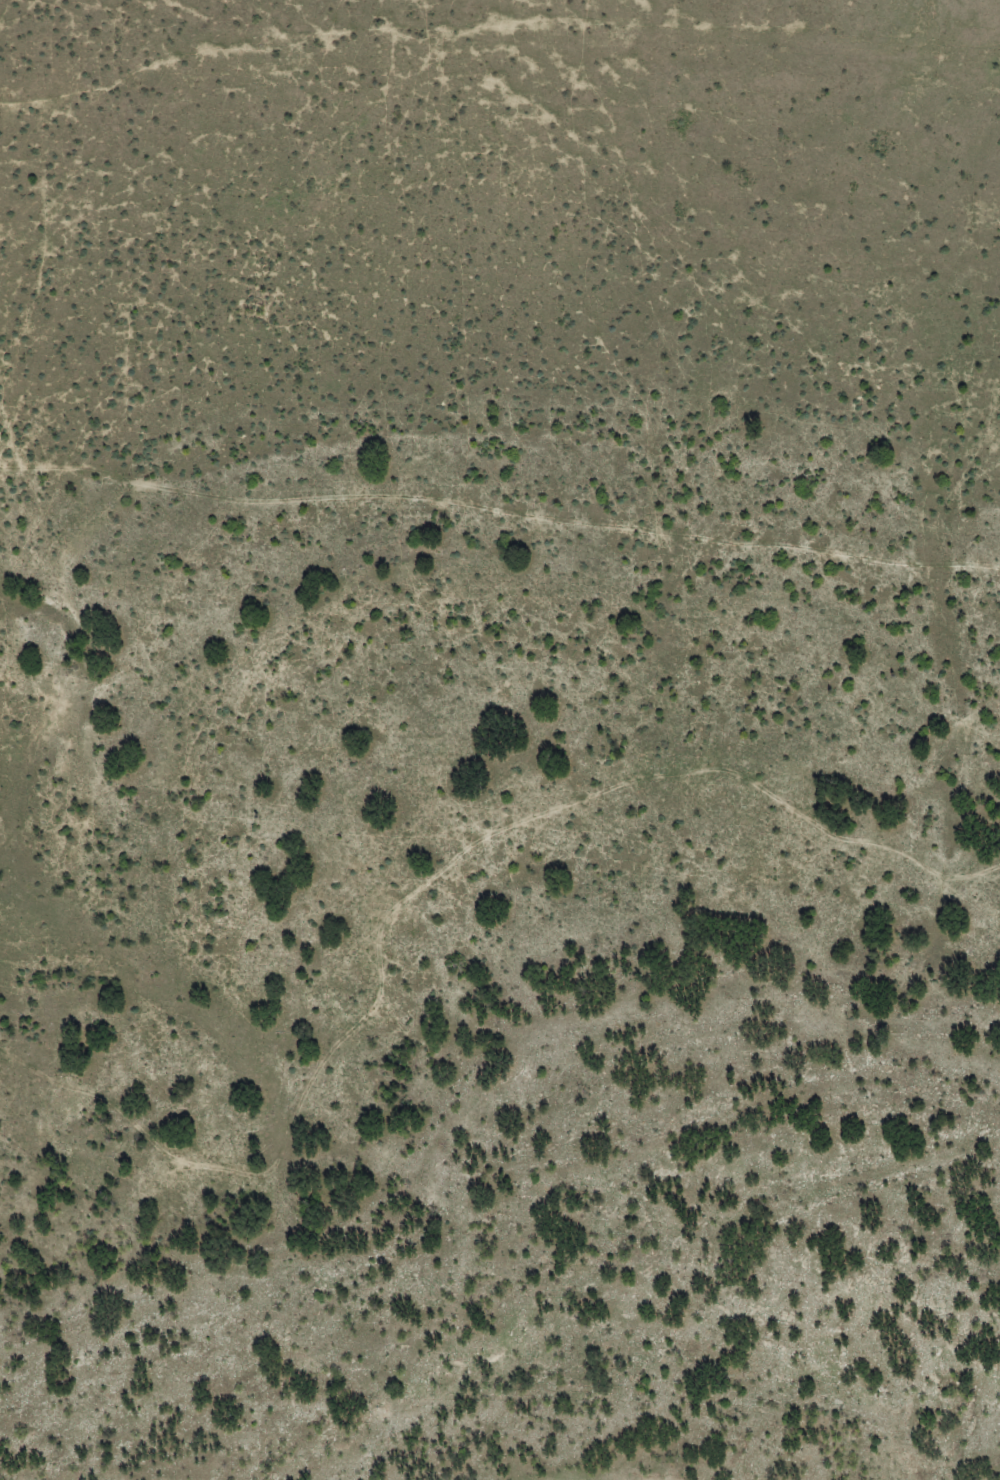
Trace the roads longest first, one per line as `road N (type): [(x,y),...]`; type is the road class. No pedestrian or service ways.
road 1 (residential): [(999,565),(0,471)]

